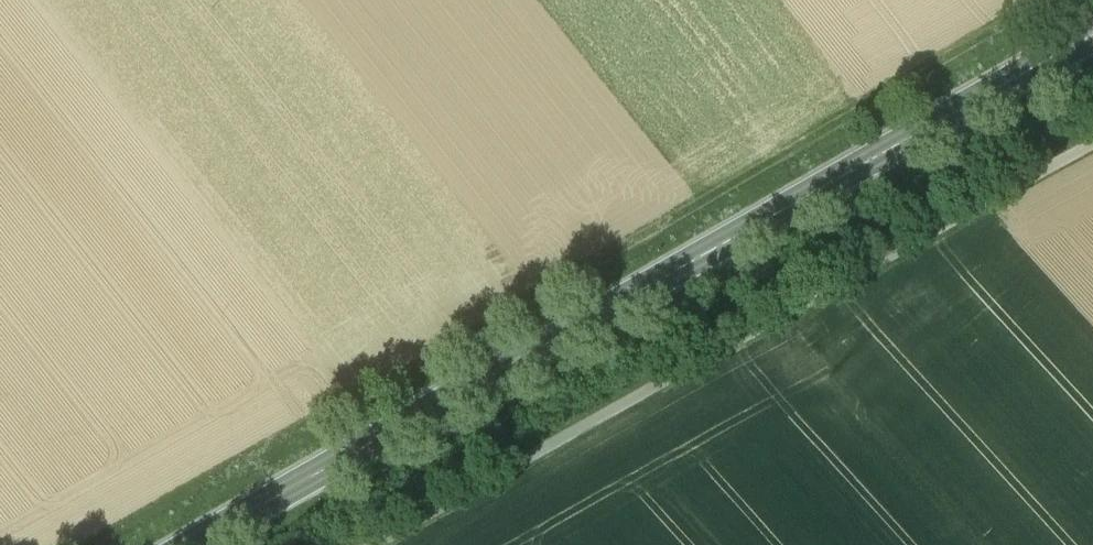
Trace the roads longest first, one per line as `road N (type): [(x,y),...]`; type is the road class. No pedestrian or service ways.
road 1 (track): [(93,544),(836,133),(1050,0)]
road 2 (secondary): [(1092,32),(194,544)]

